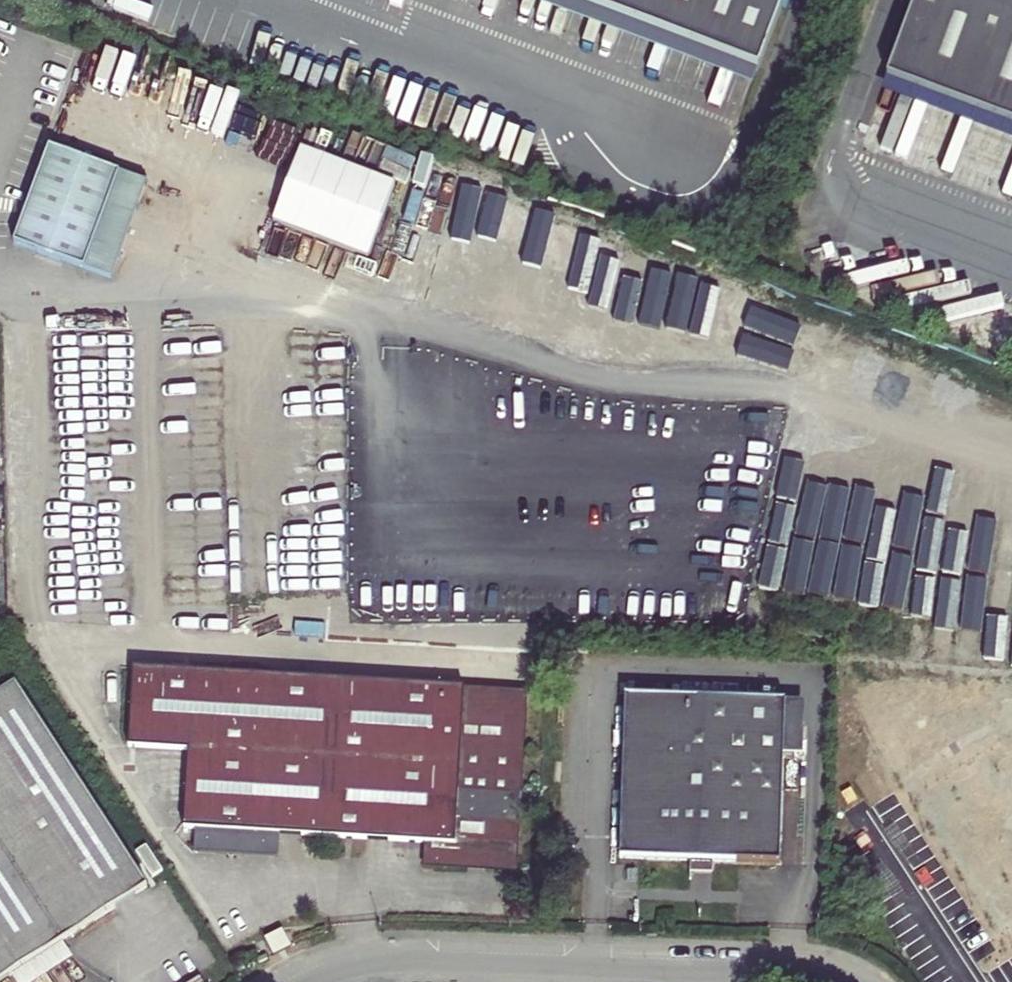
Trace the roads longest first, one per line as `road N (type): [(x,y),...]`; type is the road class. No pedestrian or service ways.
road 1 (unclassified): [(812,981),(376,965),(307,981)]

